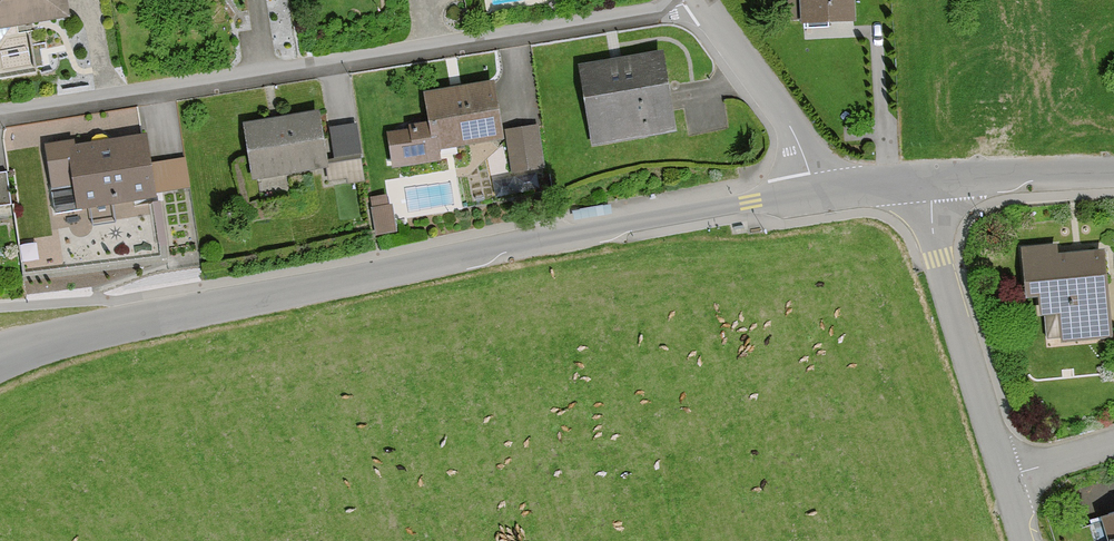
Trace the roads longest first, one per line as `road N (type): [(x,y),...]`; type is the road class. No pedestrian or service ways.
road 1 (residential): [(817,192),(511,245),(0,357)]
road 2 (residential): [(707,8),(0,124)]
road 3 (residential): [(928,179),(940,258),(1009,477)]
road 4 (residential): [(817,192),(790,127),(707,8)]
road 5 (residential): [(1113,171),(928,179)]

